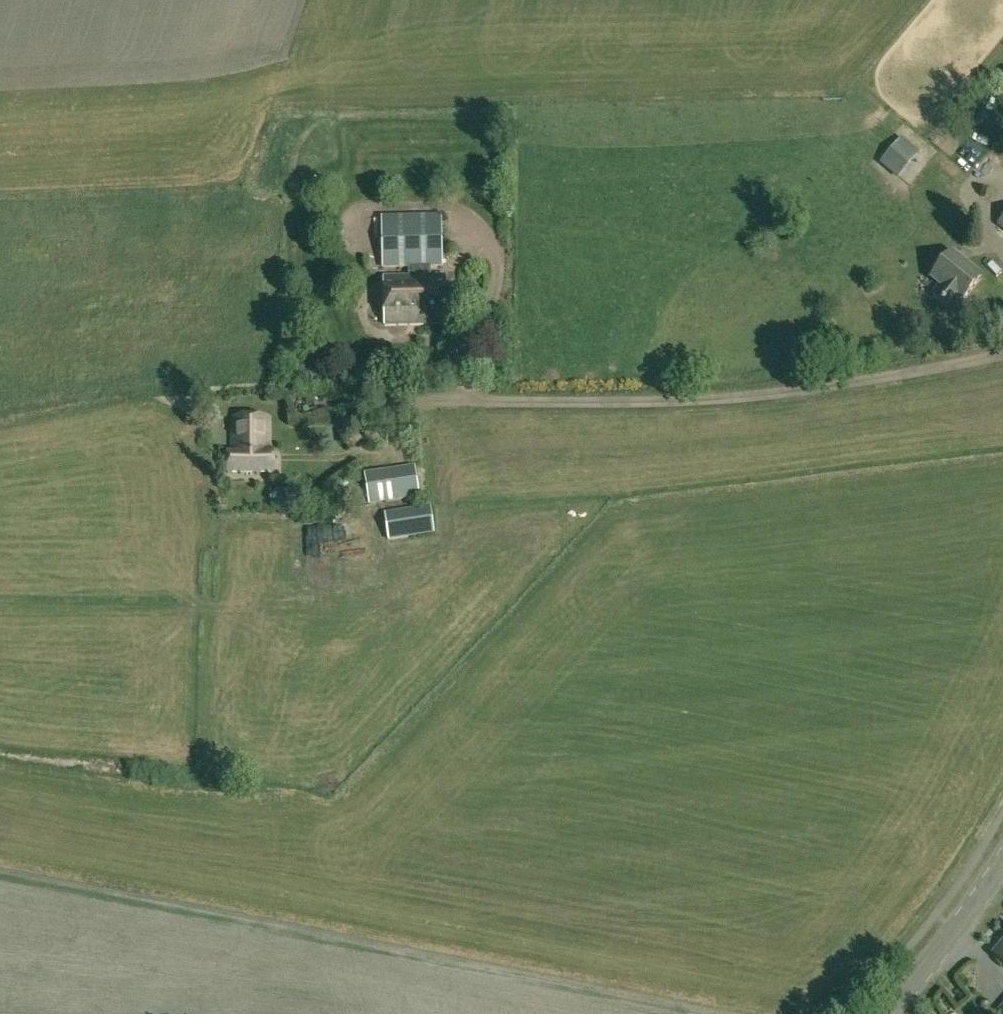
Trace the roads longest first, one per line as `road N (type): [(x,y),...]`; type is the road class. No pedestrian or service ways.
road 1 (secondary): [(885,1013),(1002,863)]

